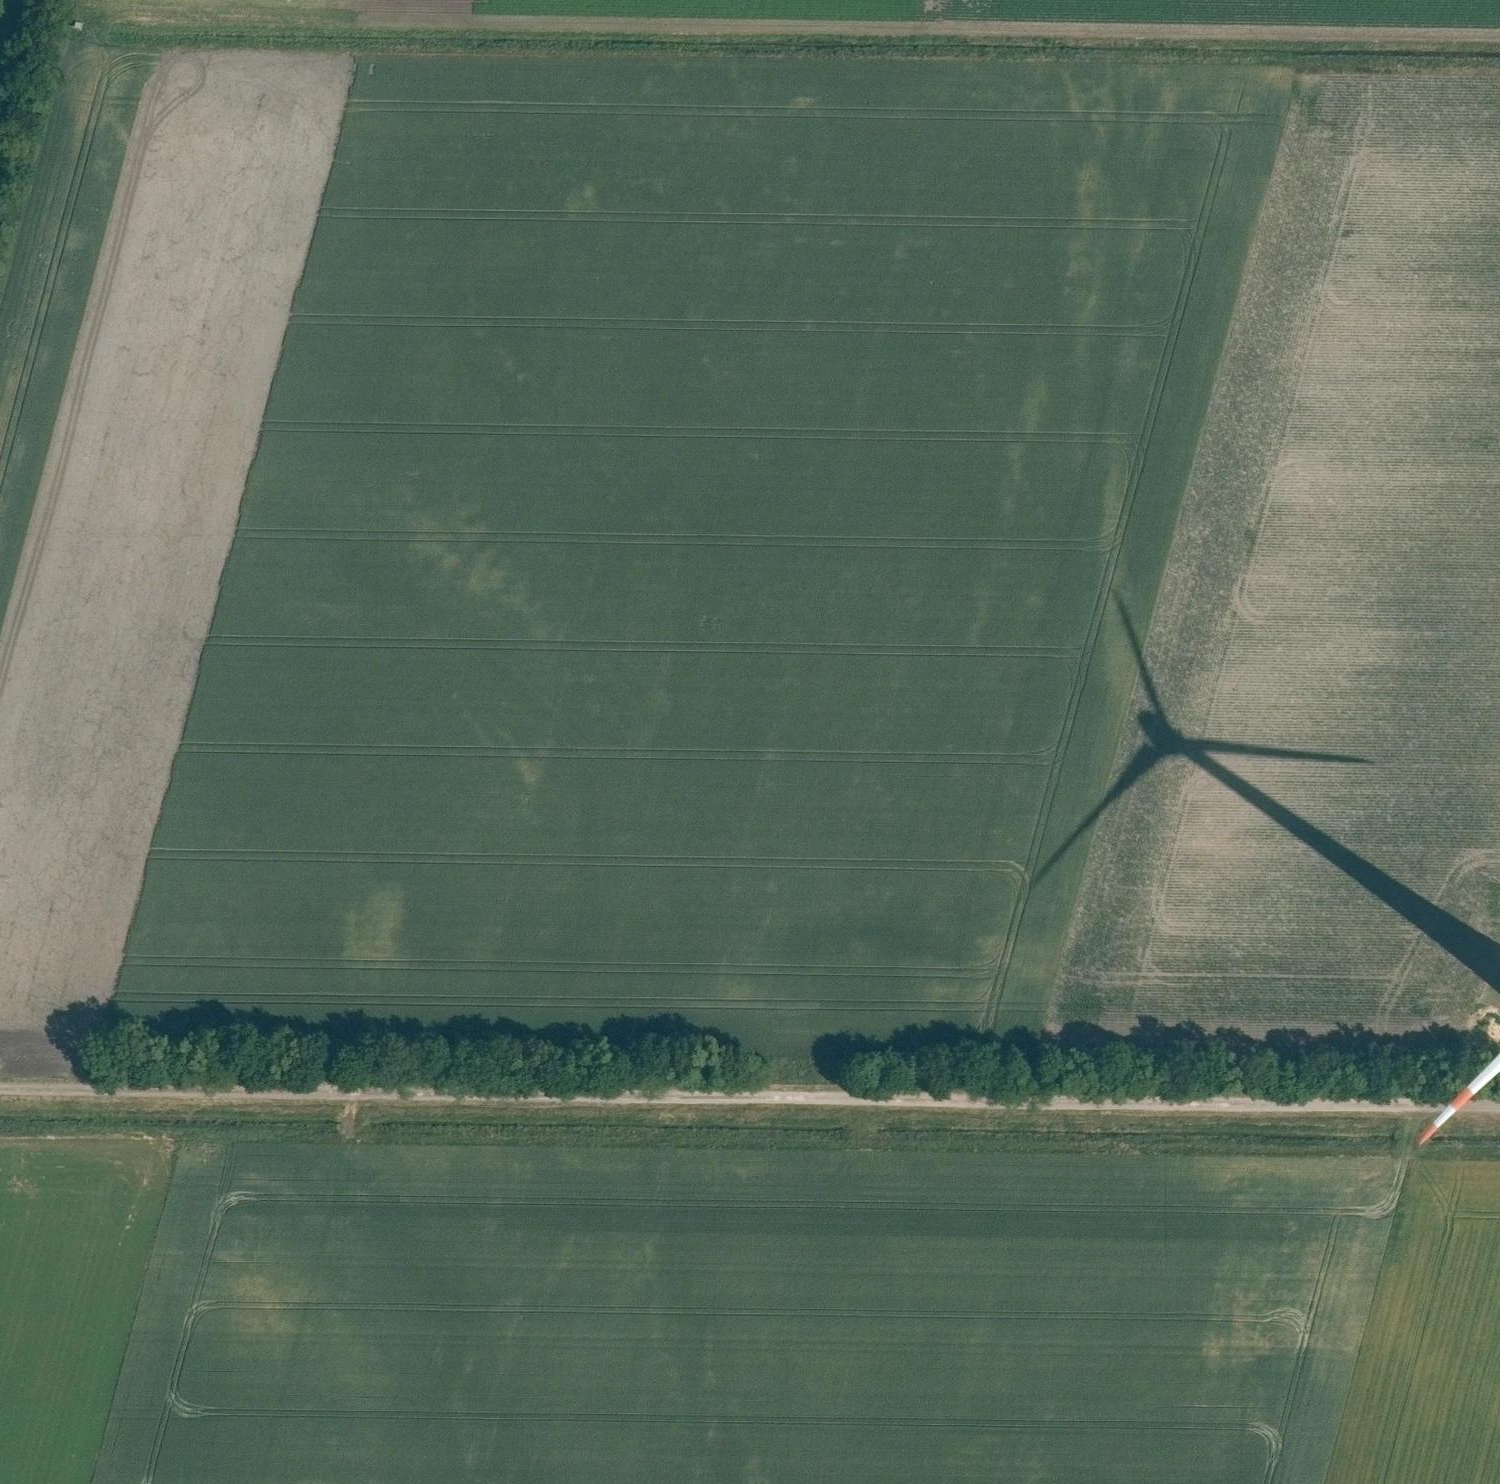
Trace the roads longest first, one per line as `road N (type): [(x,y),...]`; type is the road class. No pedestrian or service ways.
road 1 (track): [(1499,1105),(0,1090)]

